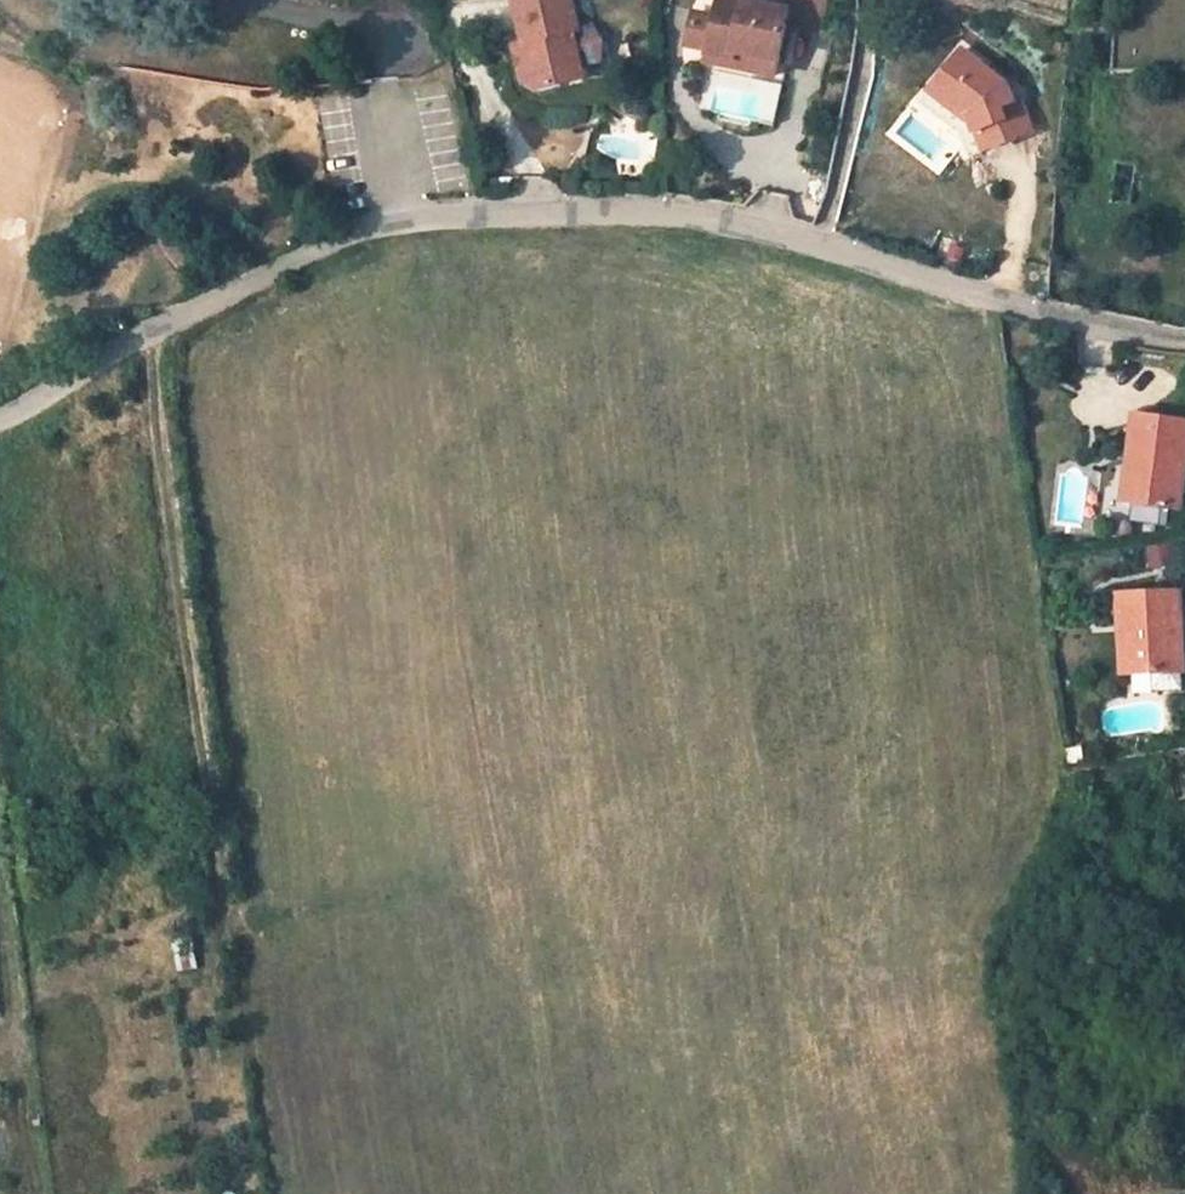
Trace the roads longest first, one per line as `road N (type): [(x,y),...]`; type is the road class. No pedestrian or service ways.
road 1 (residential): [(0,426),(246,285),(326,248),(448,218),(661,216),(751,228),(1033,311),(1184,341)]

